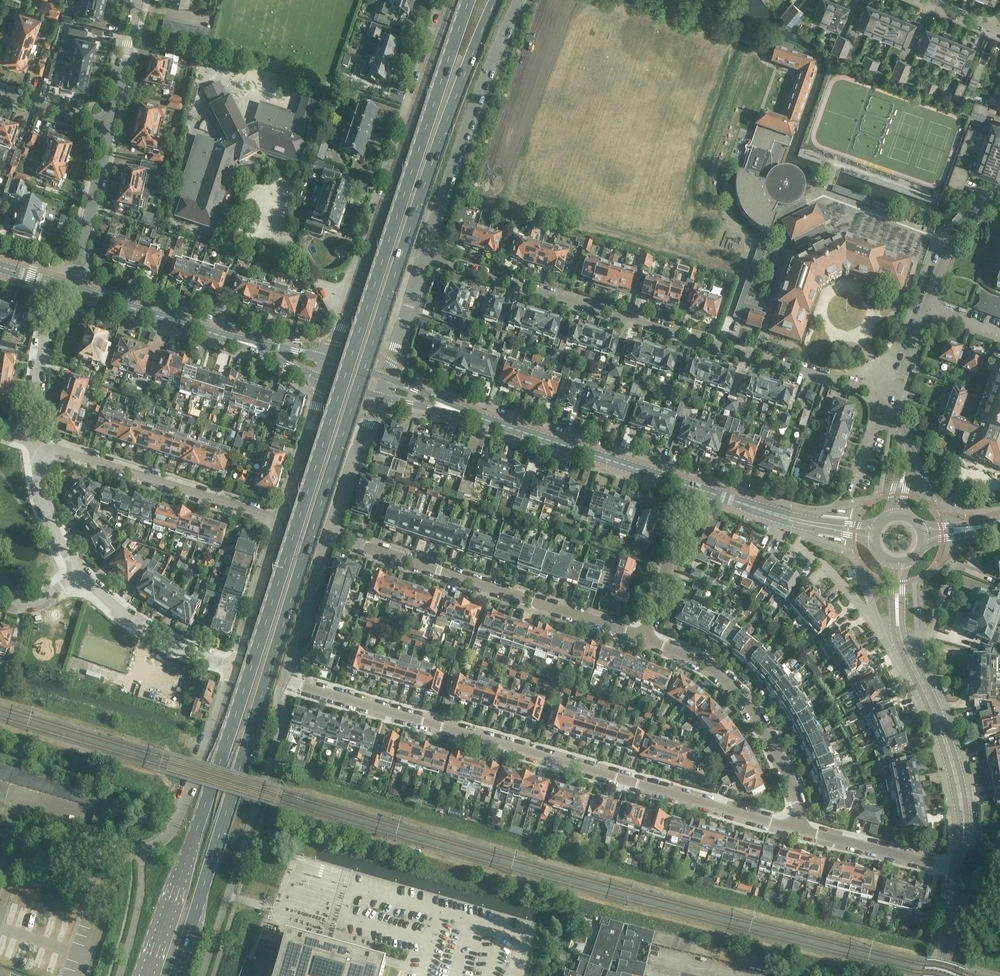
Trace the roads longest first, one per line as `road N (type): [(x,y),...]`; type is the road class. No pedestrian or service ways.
road 1 (primary): [(175,975),(421,195),(496,0)]
road 2 (primary): [(468,0),(146,975)]
road 3 (residential): [(796,829),(290,681),(333,536)]
road 4 (residential): [(426,257),(895,398)]
road 5 (residential): [(643,639),(333,536)]
road 6 (unclassified): [(426,257),(519,0)]
road 7 (residential): [(796,829),(799,796),(775,736),(708,665),(643,639)]
road 8 (residential): [(284,521),(32,442)]
road 9 (unclassified): [(0,871),(138,850),(175,822),(200,761)]
road 10 (residential): [(373,238),(451,0)]
road 11 (secondary): [(960,869),(962,812),(952,761),(899,636)]
road 12 (primary): [(486,420),(693,488)]
road 13 (primary): [(693,488),(775,515),(875,533)]
road 14 (residential): [(236,665),(152,635),(79,573)]
road 15 (residential): [(960,869),(796,829)]
road 16 (primary): [(73,289),(233,339)]
road 17 (residential): [(109,128),(73,289)]
road 18 (residential): [(32,442),(56,283)]
road 19 (residential): [(693,488),(643,639)]
road 20 (residential): [(284,521),(236,665)]
road 21 (residential): [(324,379),(284,521)]
road 22 (residential): [(333,536),(381,397)]
road 23 (residential): [(924,311),(957,230),(999,192)]
road 24 (residential): [(79,573),(51,523),(32,442)]
road 25 (residential): [(798,545),(899,636)]
road 26 (residential): [(109,128),(137,0)]
road 27 (residential): [(330,360),(373,238)]
road 28 (residential): [(388,378),(426,257)]

